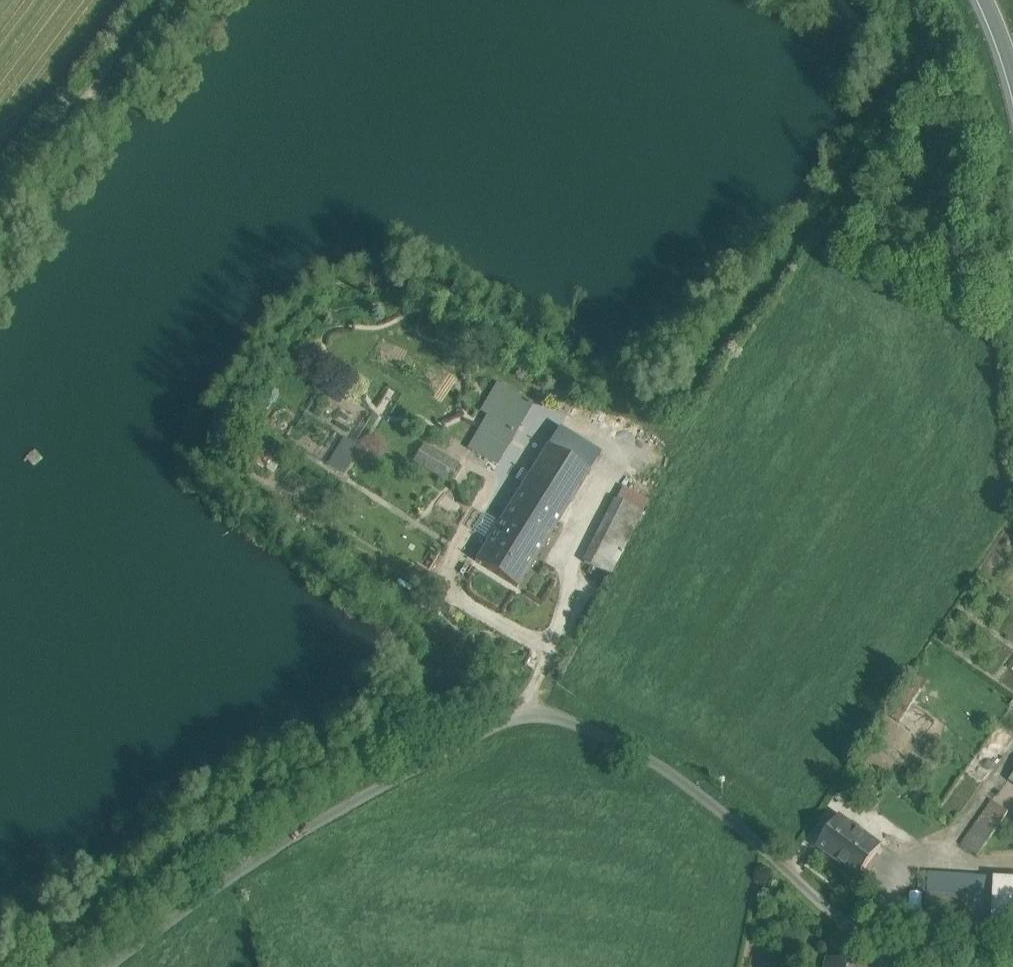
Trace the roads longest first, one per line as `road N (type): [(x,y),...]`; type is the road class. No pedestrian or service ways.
road 1 (track): [(112,966),(279,846),(510,718),(578,721),(651,758),(858,931),(928,954),(1012,953)]

